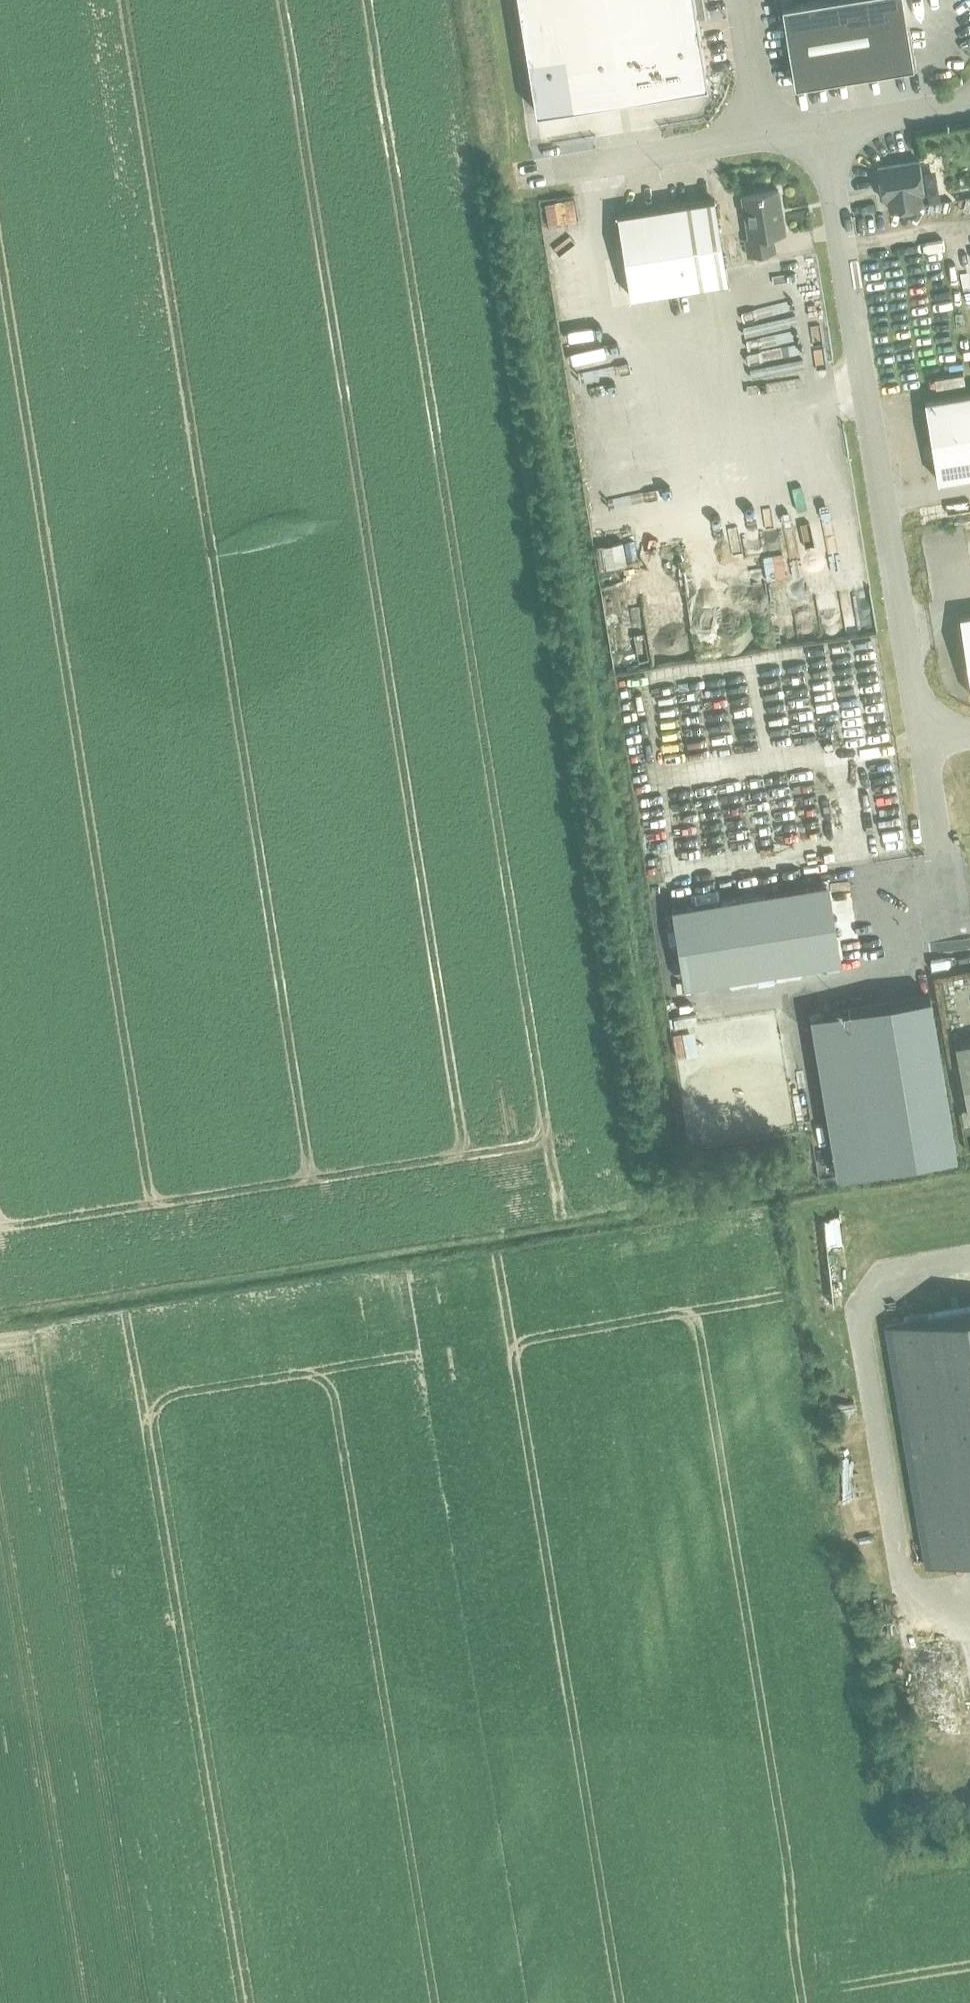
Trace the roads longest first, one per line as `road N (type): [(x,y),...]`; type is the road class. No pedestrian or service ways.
road 1 (unclassified): [(823,129),(923,740)]
road 2 (unclassified): [(526,175),(764,137)]
road 3 (unclassified): [(823,129),(969,103)]
road 4 (unclassified): [(764,137),(740,0)]

